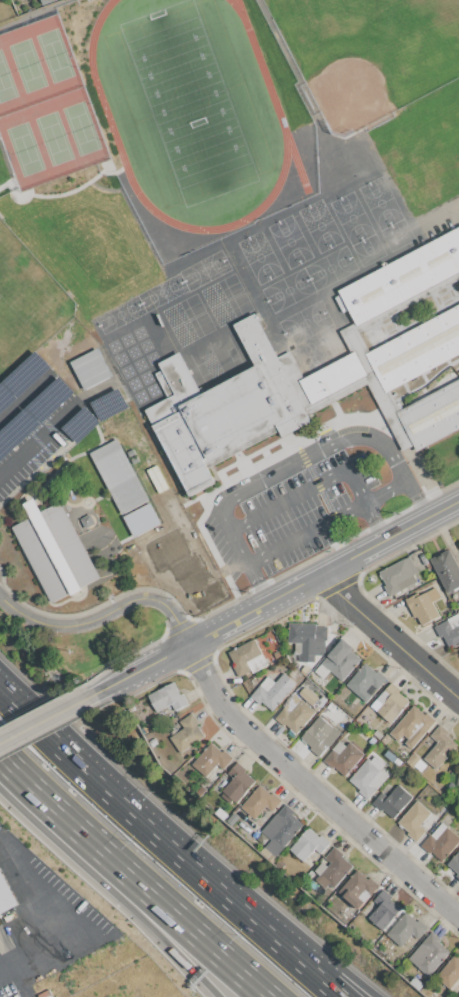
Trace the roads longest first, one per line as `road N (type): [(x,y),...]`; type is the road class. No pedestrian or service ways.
road 1 (tertiary): [(458,504),(94,694)]
road 2 (residential): [(192,645),(227,716),(458,918)]
road 3 (motorway): [(270,939),(0,690)]
road 4 (motorway): [(8,766),(268,996)]
road 5 (motorway): [(8,766),(218,996)]
road 6 (residential): [(0,597),(54,626),(138,598),(159,600),(192,645)]
road 7 (residential): [(458,695),(323,576)]
road 8 (motorway): [(374,996),(336,967),(270,939)]

